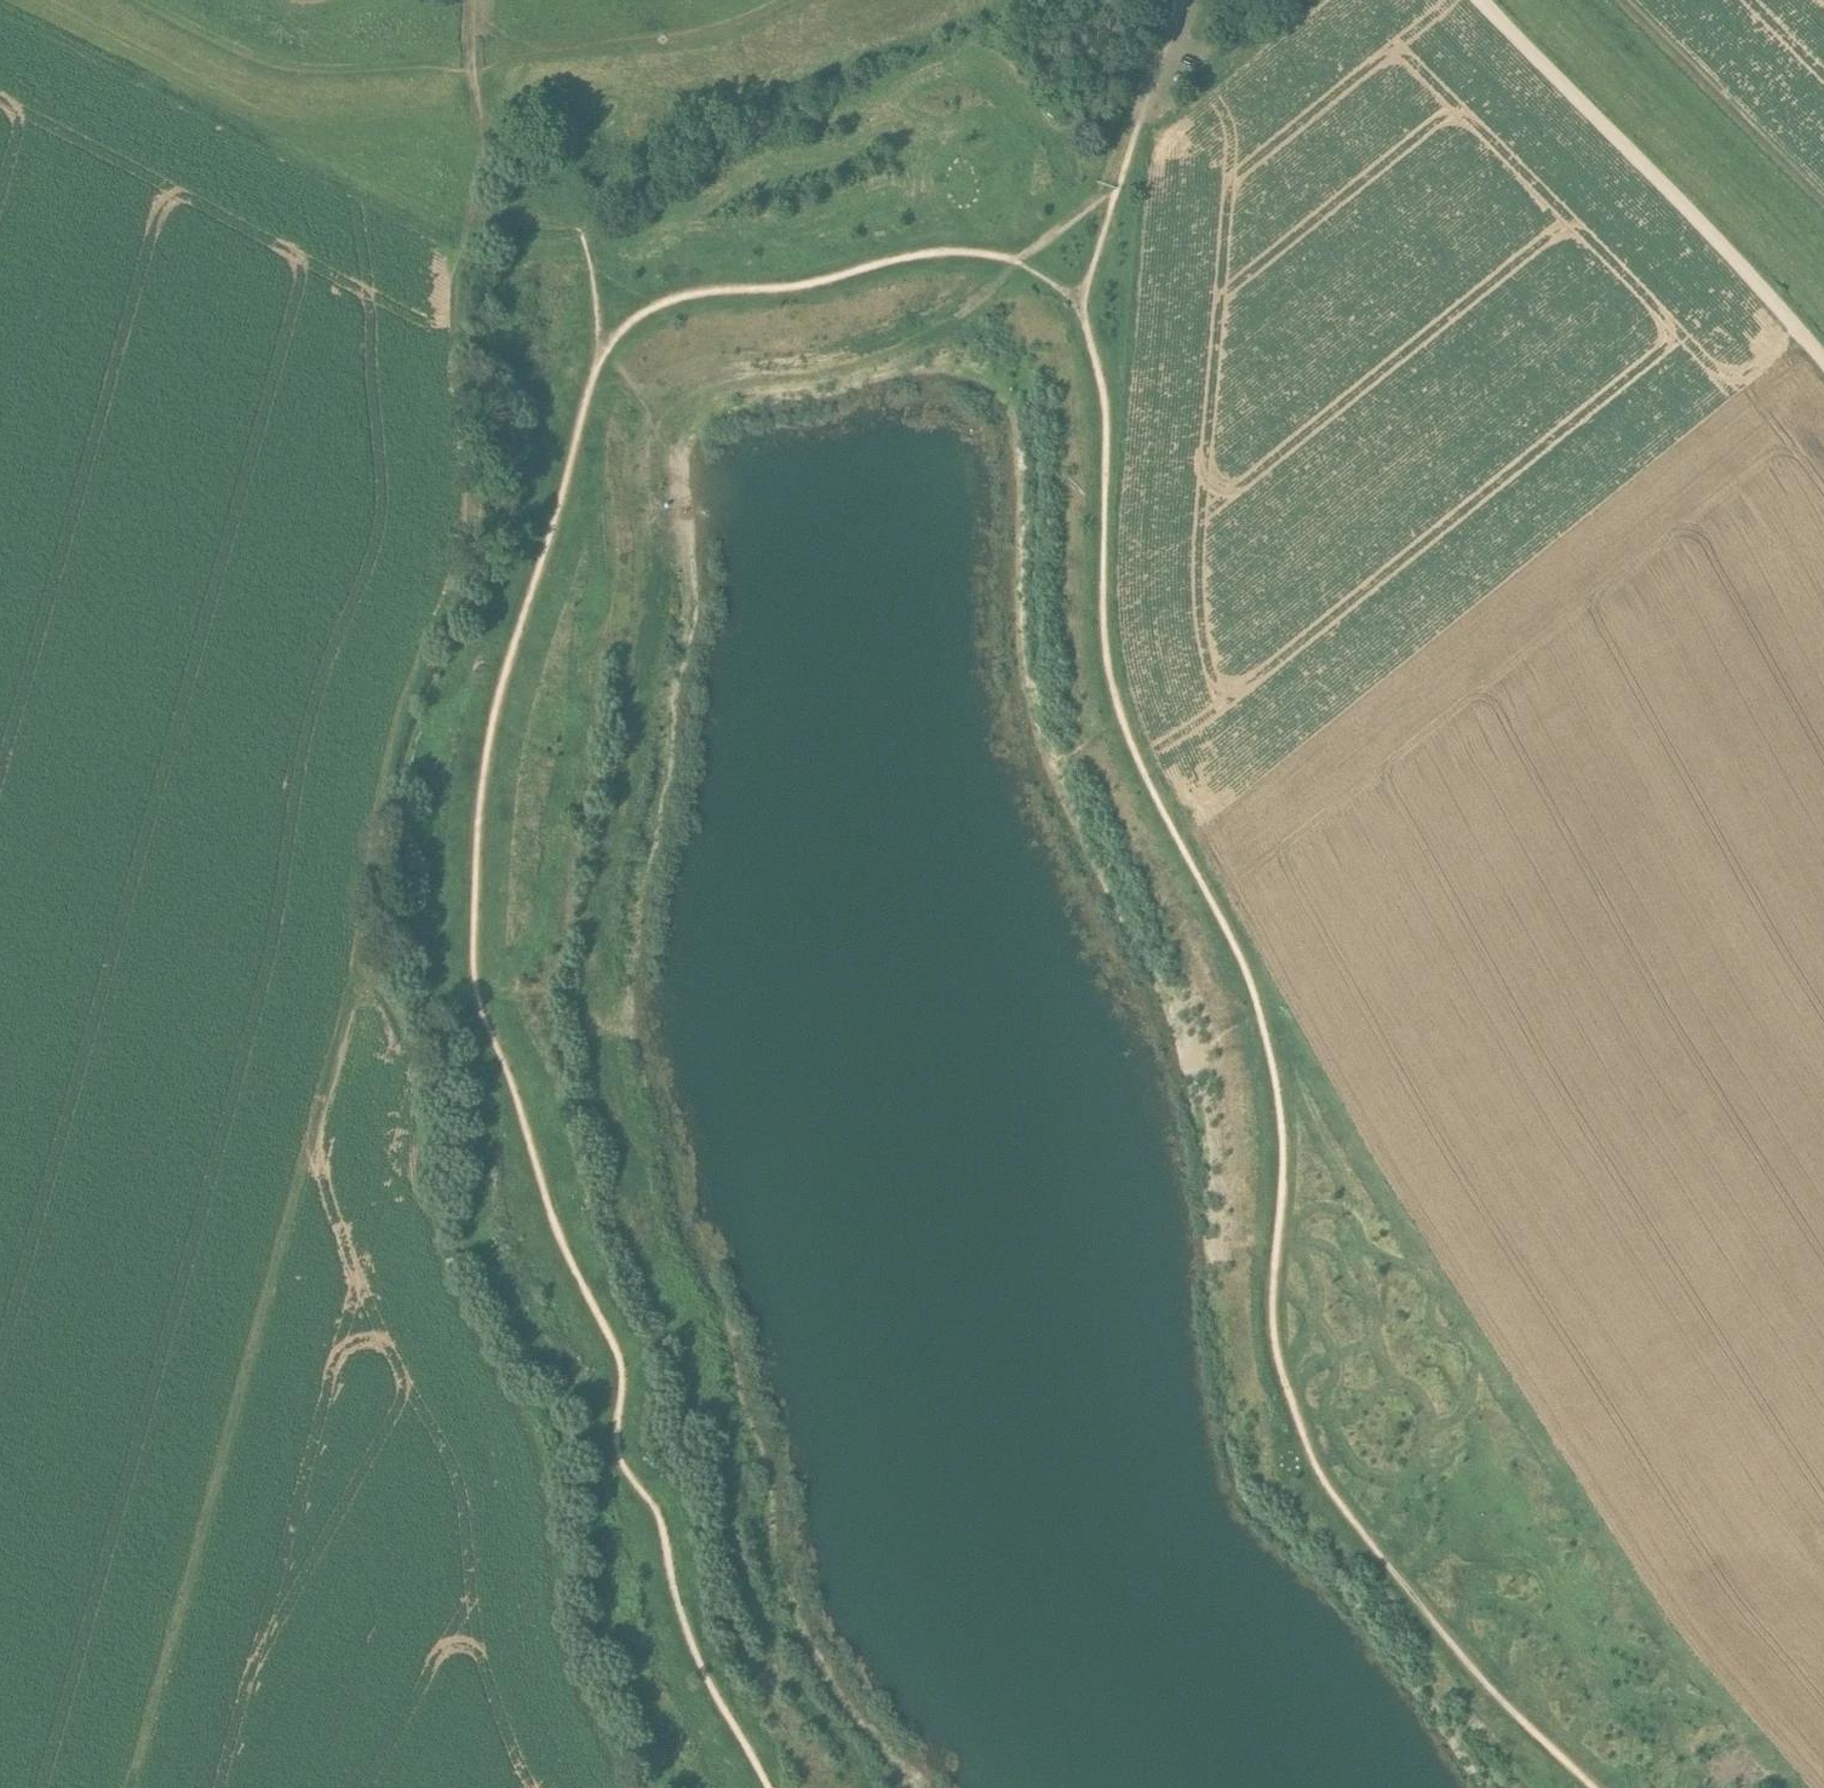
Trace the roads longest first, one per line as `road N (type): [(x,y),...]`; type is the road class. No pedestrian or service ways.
road 1 (track): [(1823,357),(1481,0)]
road 2 (track): [(1181,0),(1137,127),(1106,182),(950,321)]
road 3 (track): [(1630,0),(1823,193)]

